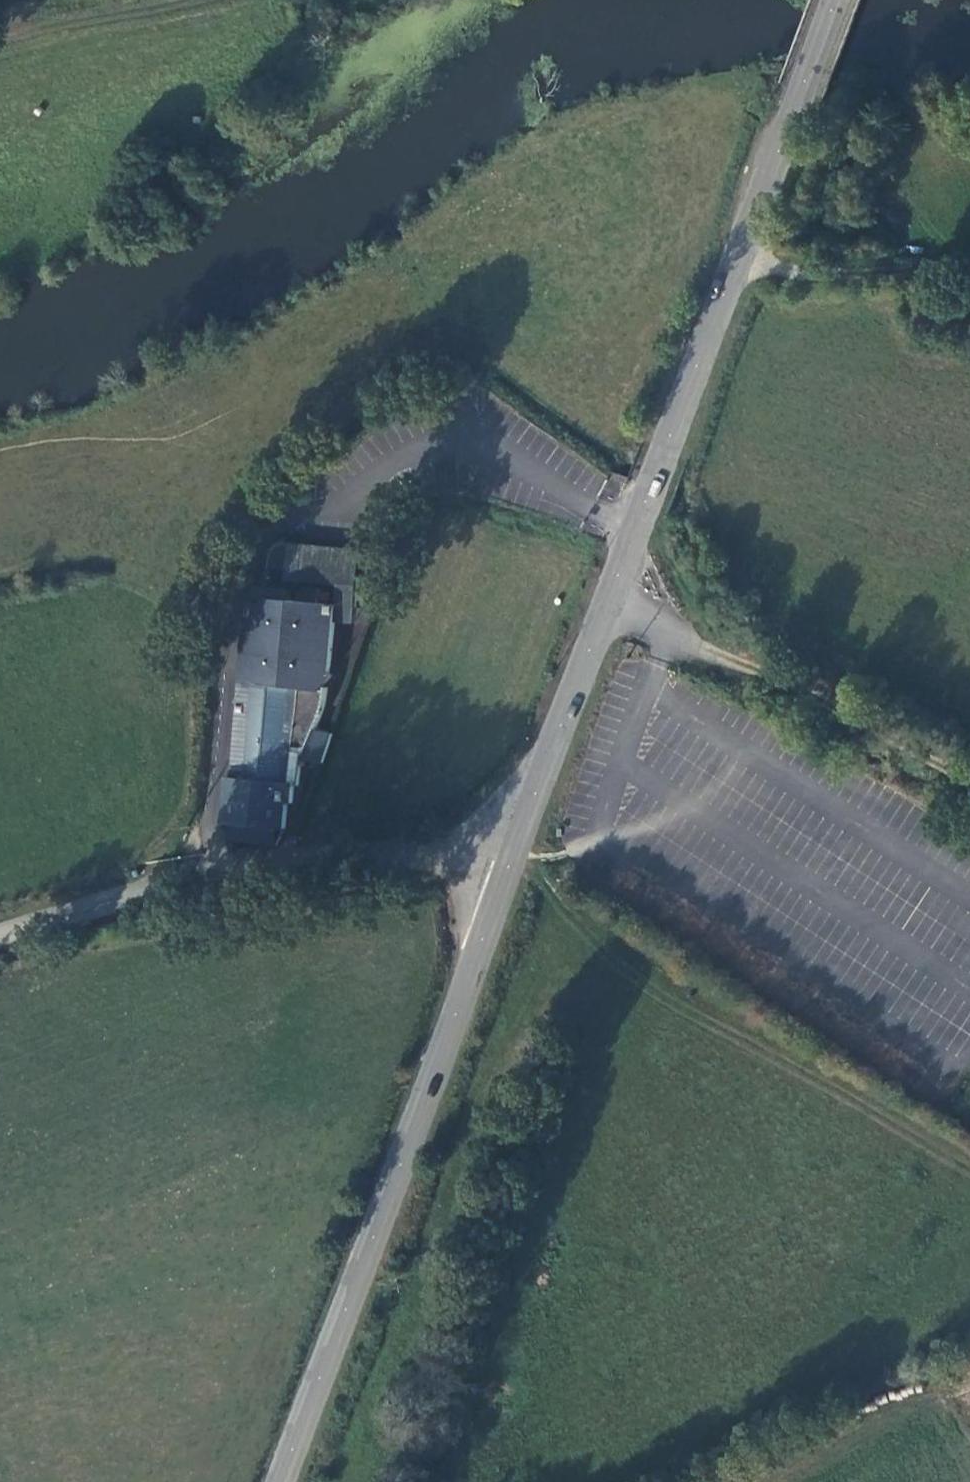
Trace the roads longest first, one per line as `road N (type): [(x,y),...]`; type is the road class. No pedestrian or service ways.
road 1 (tertiary): [(839,0),(509,865)]
road 2 (tertiary): [(509,865),(280,1481)]
road 3 (unclassified): [(509,865),(206,870),(0,938)]
road 4 (track): [(647,607),(969,794)]
road 5 (track): [(196,0),(0,43)]

